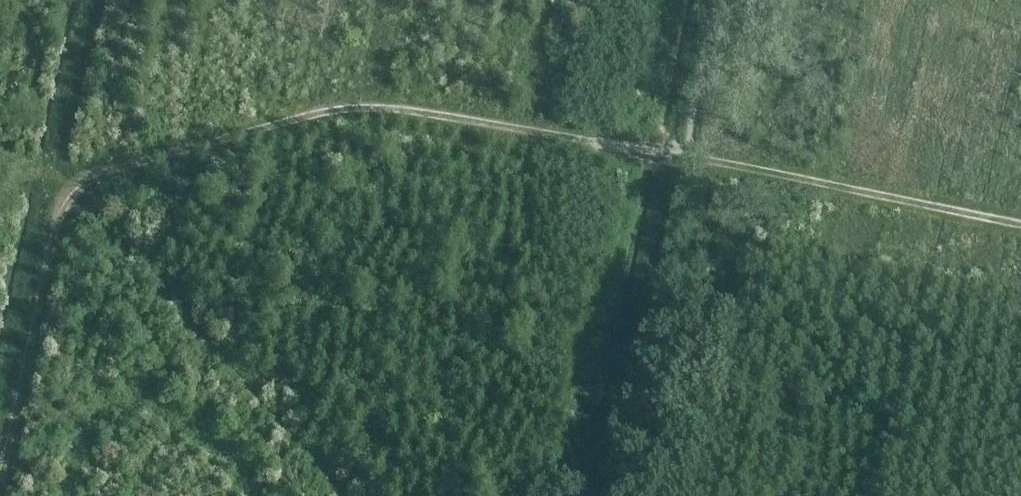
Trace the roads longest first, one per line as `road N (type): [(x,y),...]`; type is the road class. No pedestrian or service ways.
road 1 (track): [(1020,225),(396,108),(330,111),(123,167),(68,200),(53,236),(0,485)]
road 2 (track): [(721,0),(689,159)]

